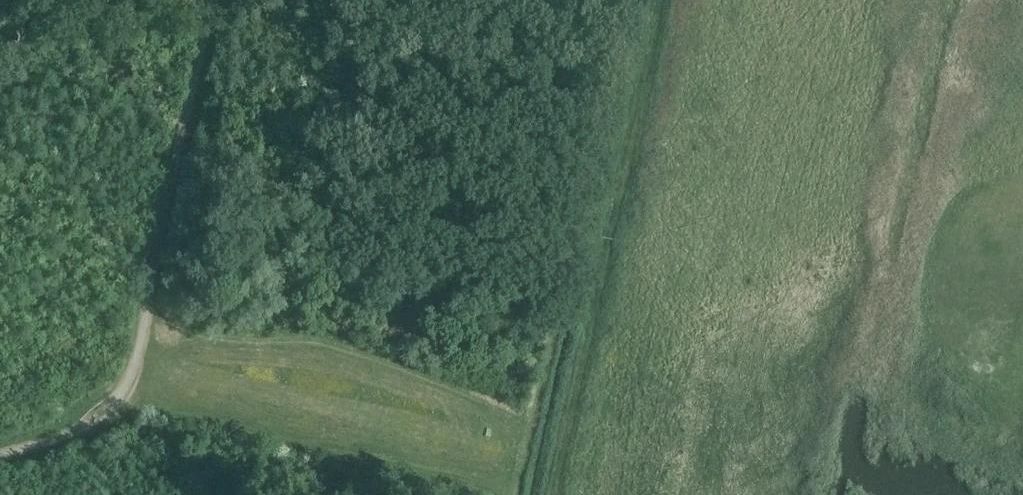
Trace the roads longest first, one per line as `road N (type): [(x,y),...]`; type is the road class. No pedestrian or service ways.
road 1 (track): [(215,0),(129,378),(118,398),(73,431),(0,456)]

